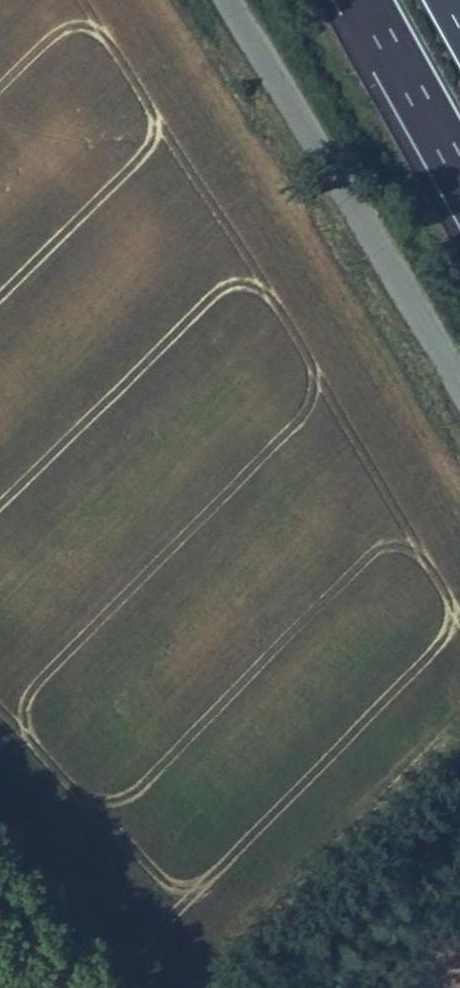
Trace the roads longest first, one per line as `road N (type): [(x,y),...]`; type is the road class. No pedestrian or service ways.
road 1 (motorway): [(361,0),(459,174)]

